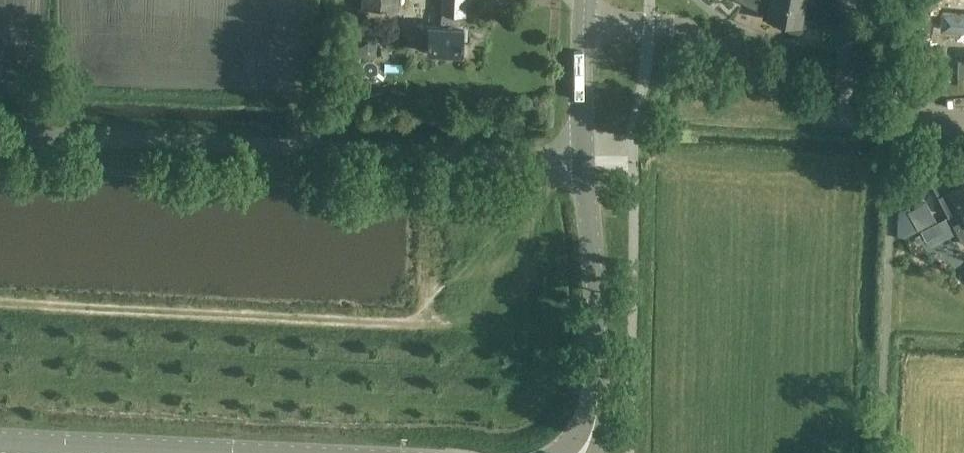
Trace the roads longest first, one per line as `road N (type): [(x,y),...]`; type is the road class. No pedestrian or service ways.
road 1 (track): [(0,306),(411,325),(443,276),(496,264),(563,162)]
road 2 (unclassified): [(583,163),(0,132)]
road 3 (residential): [(843,117),(811,109),(682,27),(583,21)]
road 4 (tertiary): [(590,438),(595,293),(583,163)]
road 5 (secondary): [(0,442),(213,452)]
road 6 (tertiary): [(583,163),(583,21)]
road 7 (residential): [(963,122),(843,117)]

